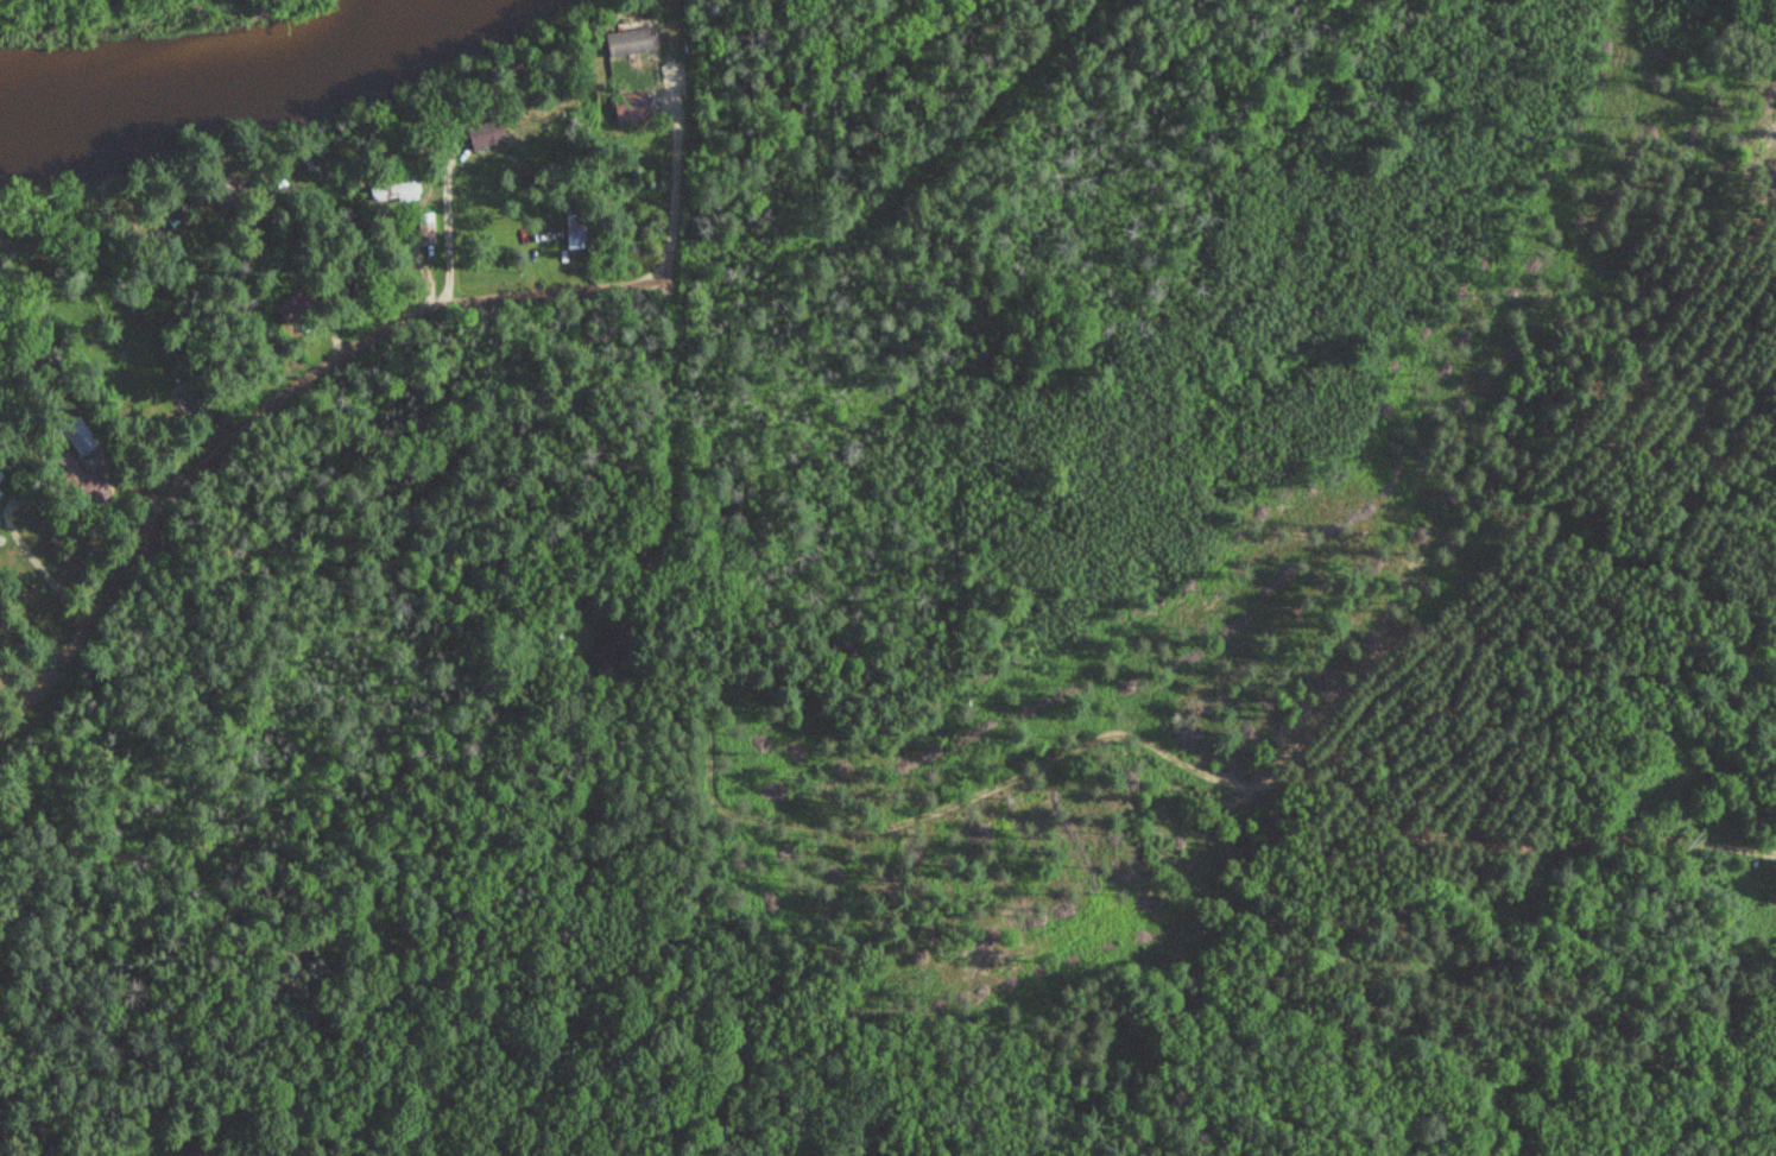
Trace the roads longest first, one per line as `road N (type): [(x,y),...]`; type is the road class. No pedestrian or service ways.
road 1 (residential): [(0,752),(308,423),(469,324),(644,290),(665,163)]

